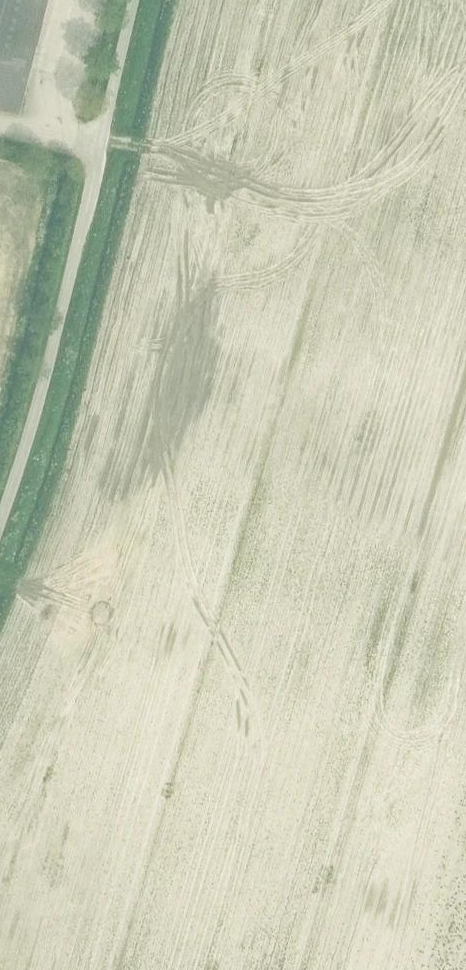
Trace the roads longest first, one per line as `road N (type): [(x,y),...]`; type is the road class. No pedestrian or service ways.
road 1 (unclassified): [(0,524),(43,382),(132,0)]

